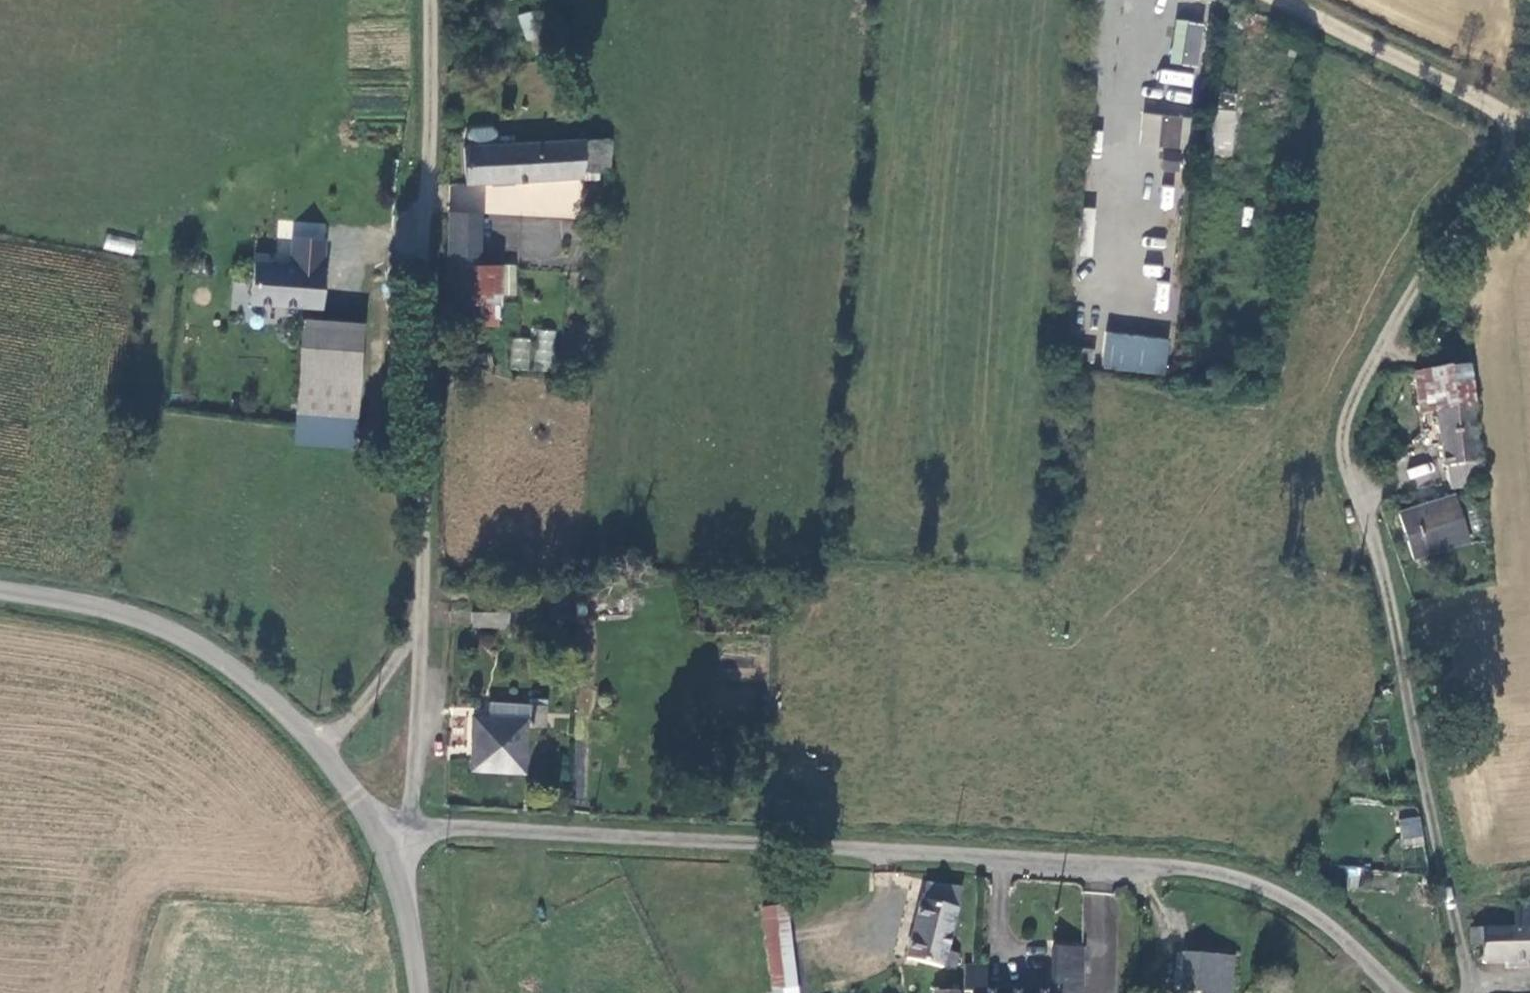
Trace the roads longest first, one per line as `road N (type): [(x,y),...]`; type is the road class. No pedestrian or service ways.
road 1 (track): [(1273,0),(1501,112),(1513,130),(1474,210),(1384,339),(1348,428),(1473,992)]
road 2 (unclassified): [(1404,992),(1333,927),(1245,879),(410,830)]
road 3 (unclassified): [(430,0),(433,274),(420,621)]
road 4 (unclassified): [(319,749),(229,667),(185,639),(94,607),(0,592)]
road 5 (unclassified): [(420,621),(410,830)]
road 6 (unclassified): [(319,749),(362,707),(420,621)]
road 7 (unclassified): [(418,992),(407,912),(383,839)]

